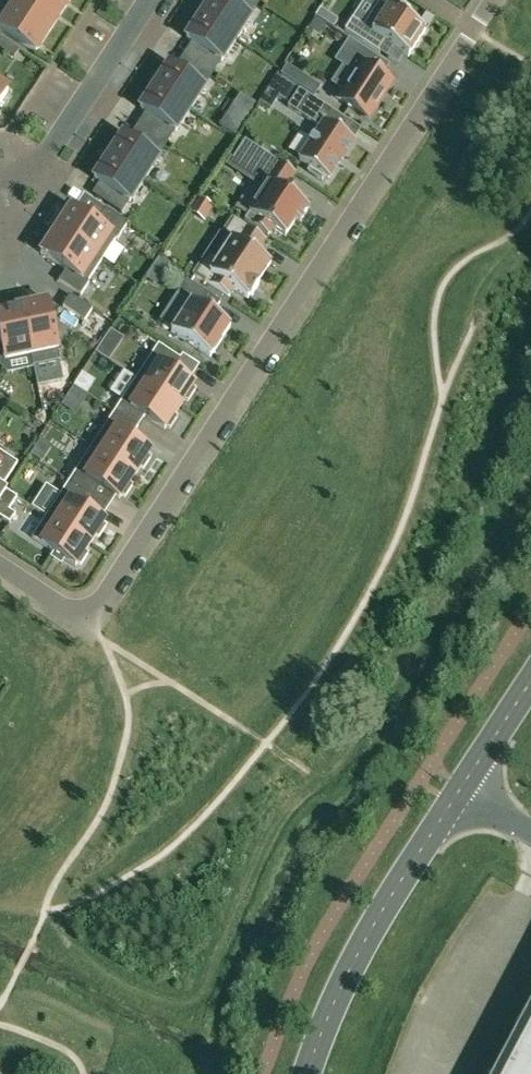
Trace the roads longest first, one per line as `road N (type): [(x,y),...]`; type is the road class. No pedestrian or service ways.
road 1 (residential): [(497,0),(101,599),(76,608),(35,595),(0,571)]
road 2 (unclassified): [(306,1073),(362,944),(458,792)]
road 3 (residential): [(149,0),(53,148),(19,184),(0,187)]
road 4 (unclassified): [(530,886),(431,1073)]
road 5 (unclassified): [(458,792),(530,681)]

